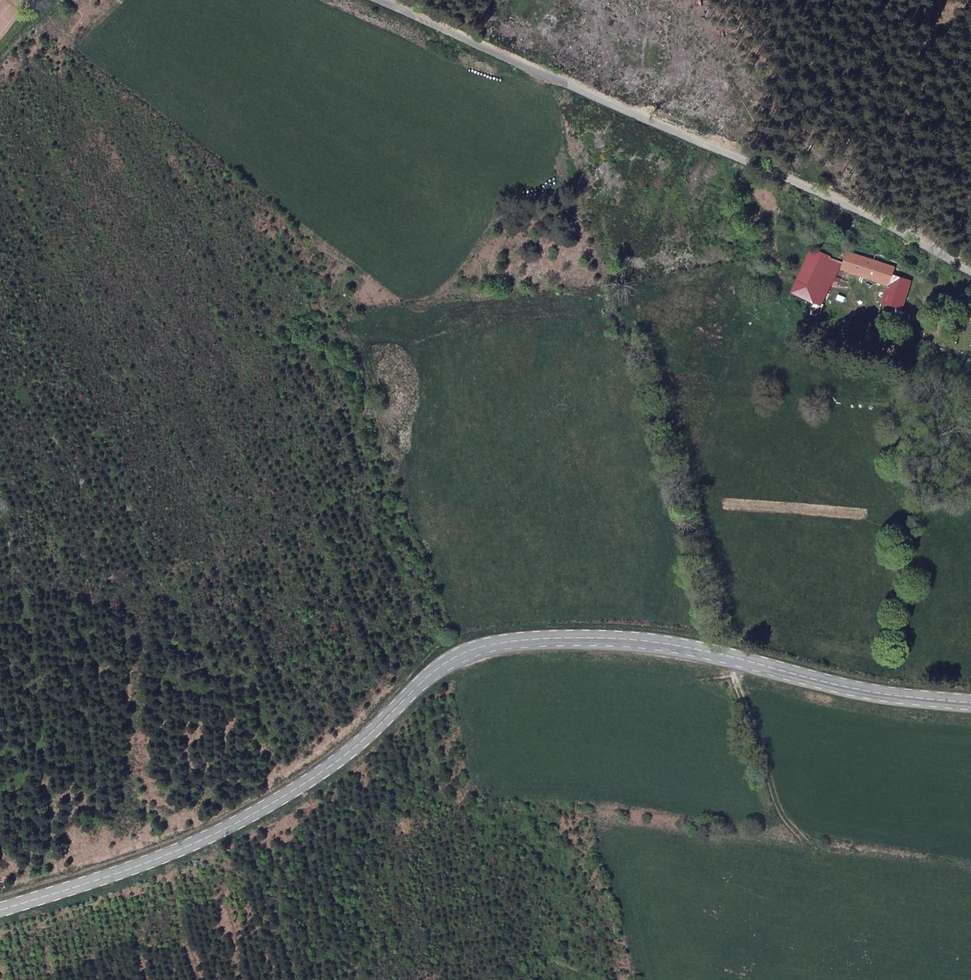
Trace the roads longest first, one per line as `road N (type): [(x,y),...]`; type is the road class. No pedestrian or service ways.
road 1 (secondary): [(0,907),(119,874),(243,821),(332,765),(424,679),(472,649),(628,637),(800,676),(970,702)]
road 2 (residential): [(378,0),(970,268)]

